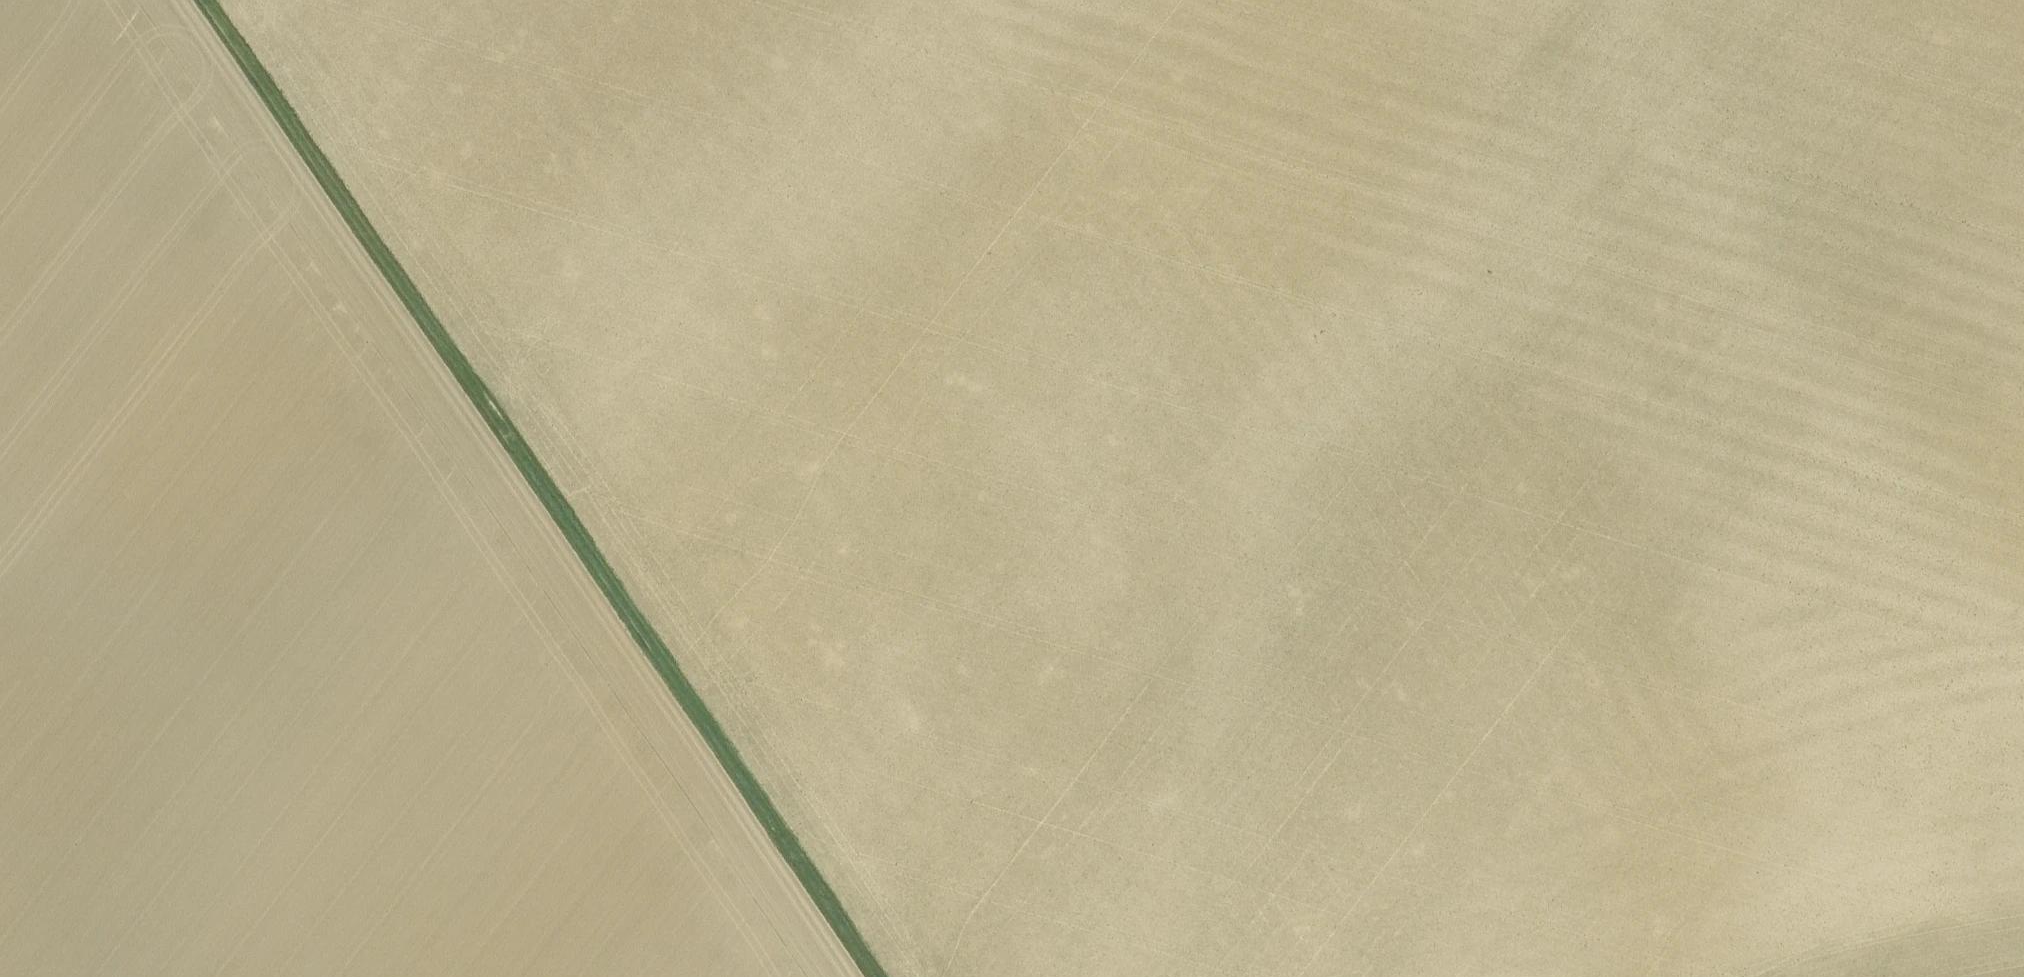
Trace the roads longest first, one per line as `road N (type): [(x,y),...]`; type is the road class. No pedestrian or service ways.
road 1 (track): [(201,0),(880,976)]

